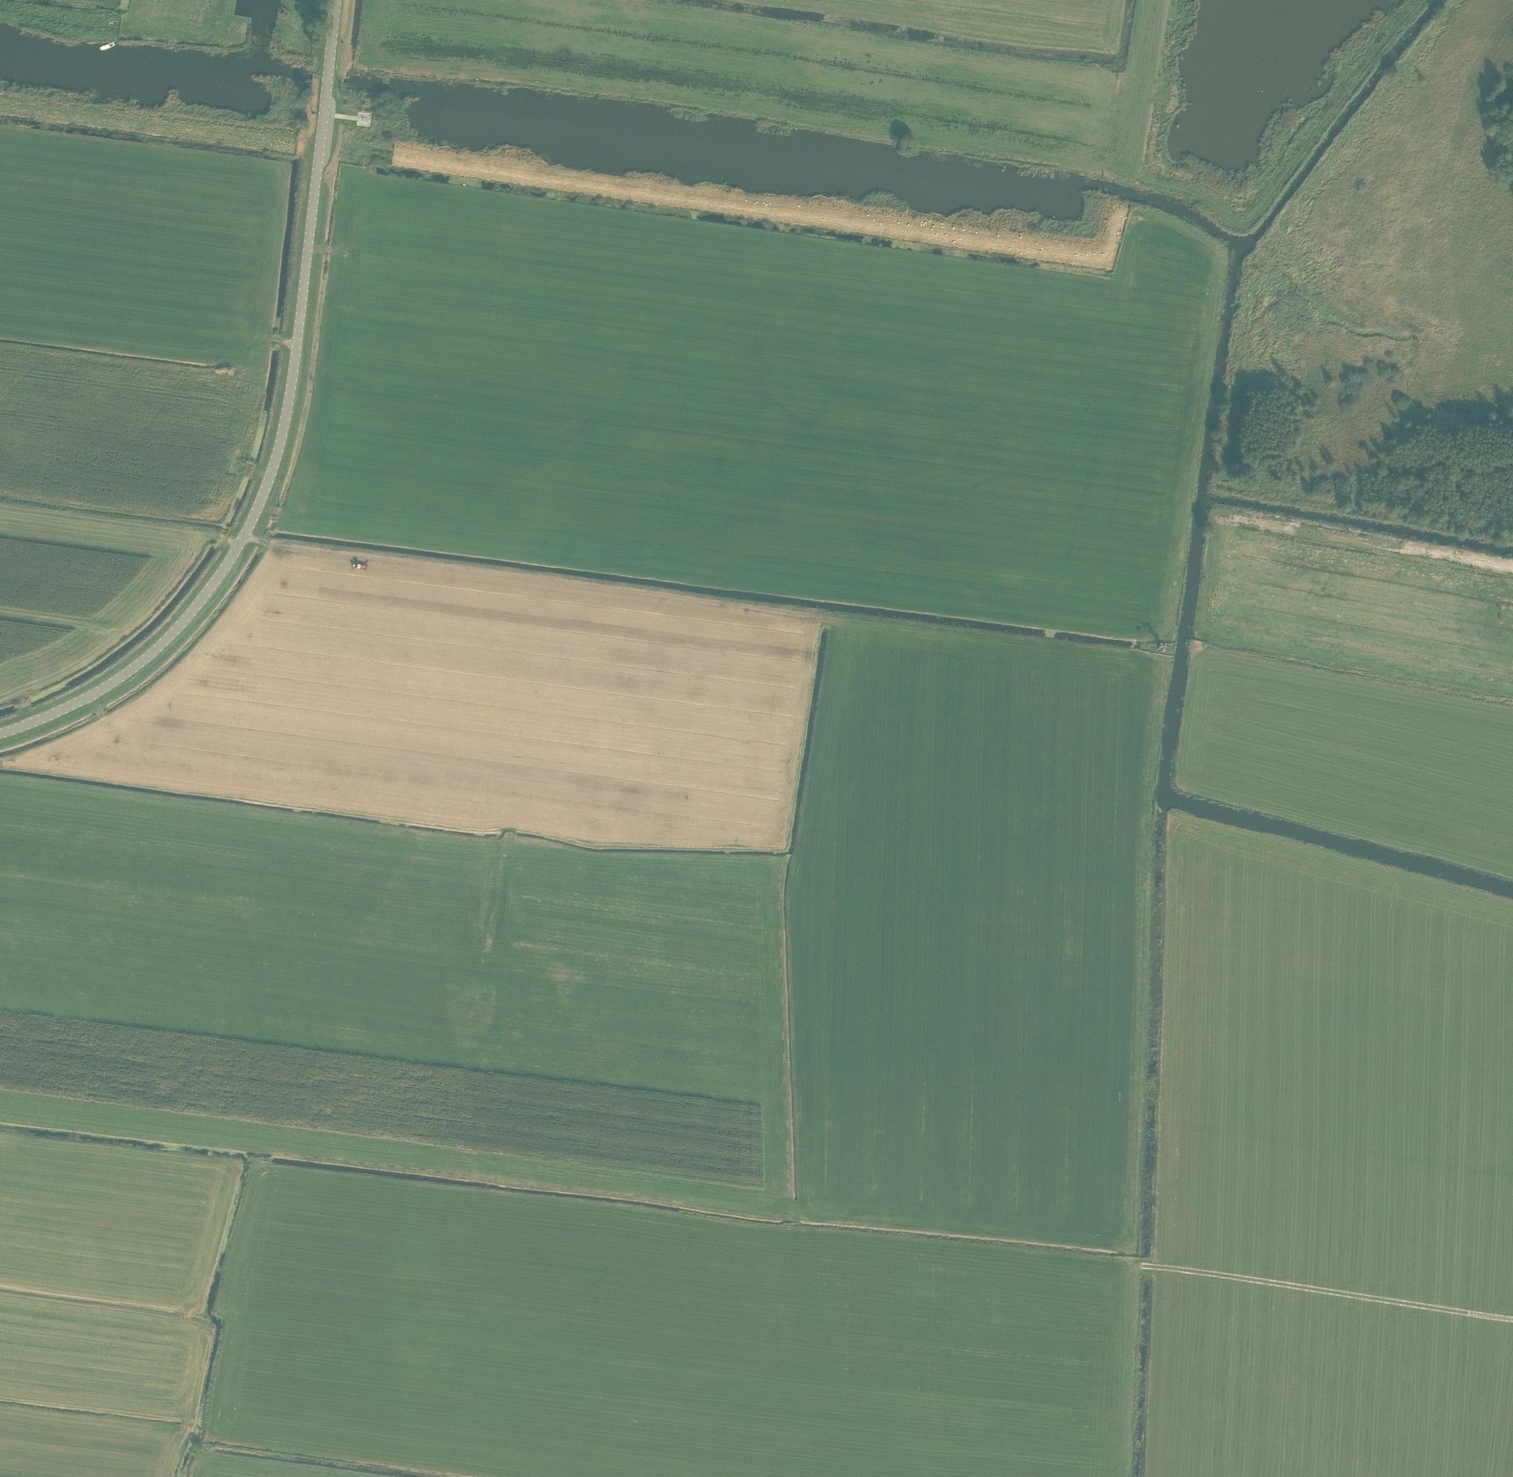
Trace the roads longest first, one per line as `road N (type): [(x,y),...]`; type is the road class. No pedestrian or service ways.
road 1 (tertiary): [(0,734),(93,697),(147,660),(203,602),(261,506),(294,380),(338,0)]

